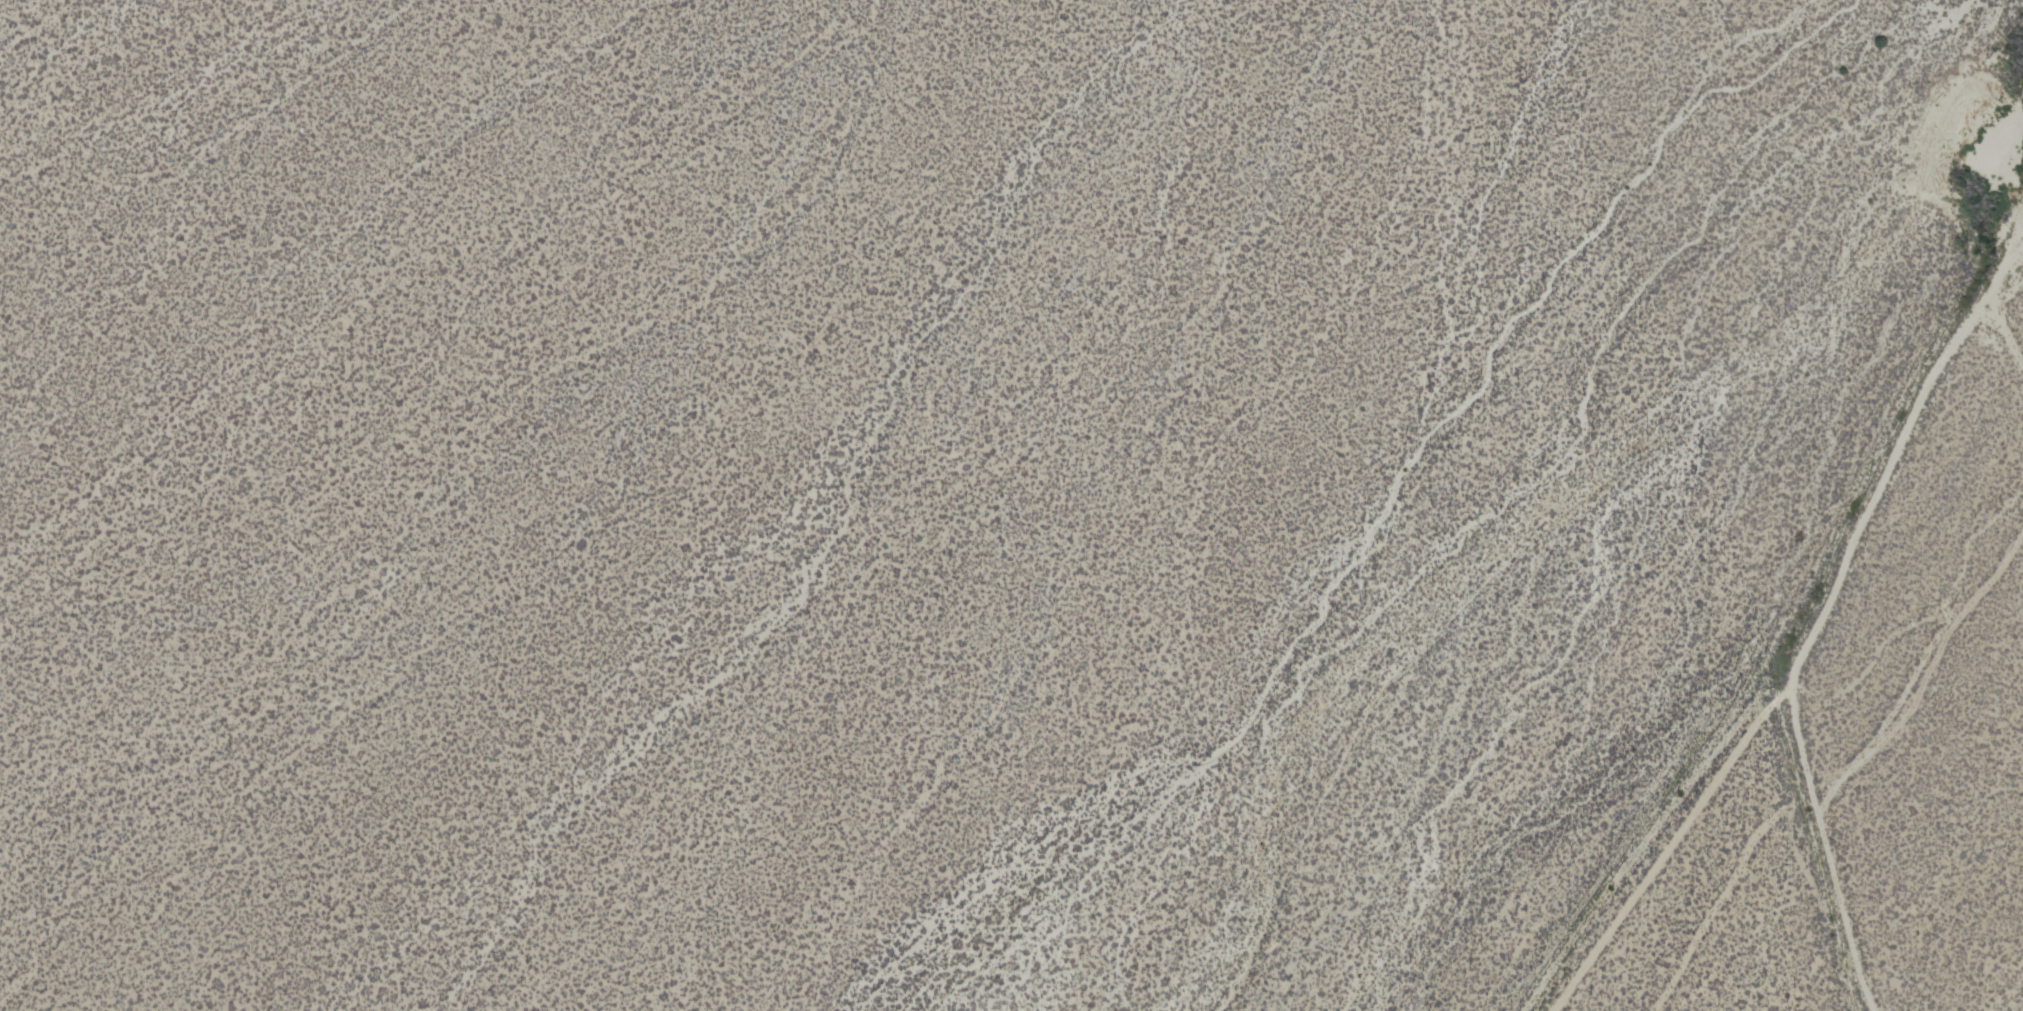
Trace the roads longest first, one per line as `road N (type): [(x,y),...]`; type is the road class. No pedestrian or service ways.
road 1 (track): [(2022,238),(1921,406),(1786,704),(1745,746),(1558,1010)]
road 2 (track): [(2022,537),(1954,631),(1907,714),(1816,806),(1762,838),(1649,1010)]
road 3 (track): [(1786,704),(1861,995),(1872,1010)]

